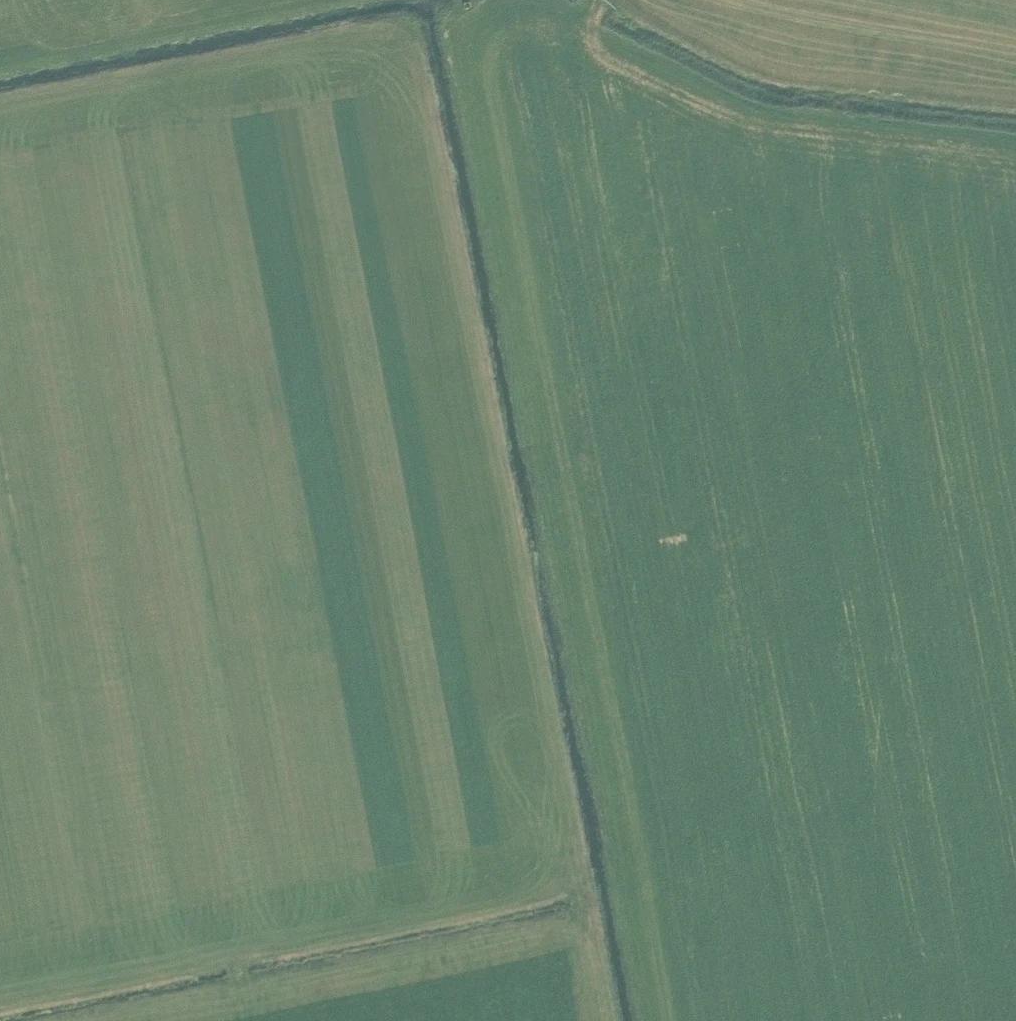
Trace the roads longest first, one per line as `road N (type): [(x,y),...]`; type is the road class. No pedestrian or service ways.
road 1 (track): [(1015,52),(759,0)]

